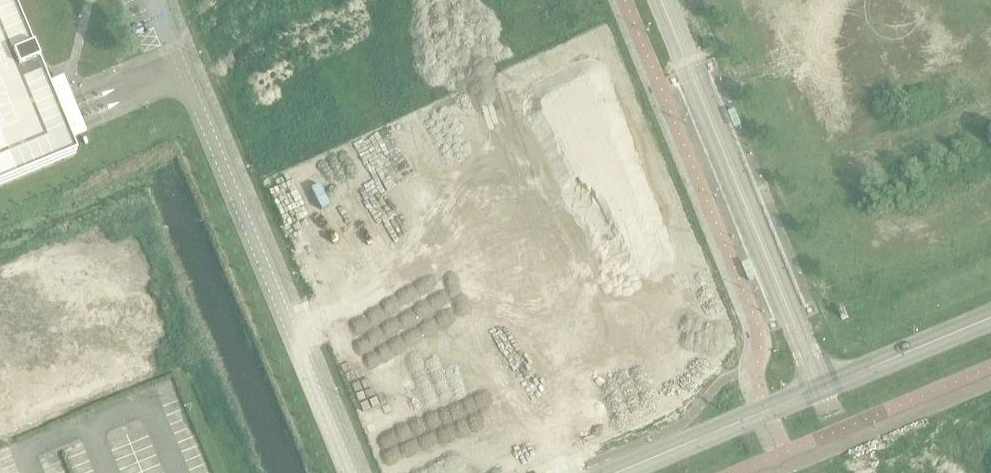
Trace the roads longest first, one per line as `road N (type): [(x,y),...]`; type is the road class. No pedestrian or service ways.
road 1 (unclassified): [(350,472),(155,0)]
road 2 (tertiary): [(990,316),(616,472)]

